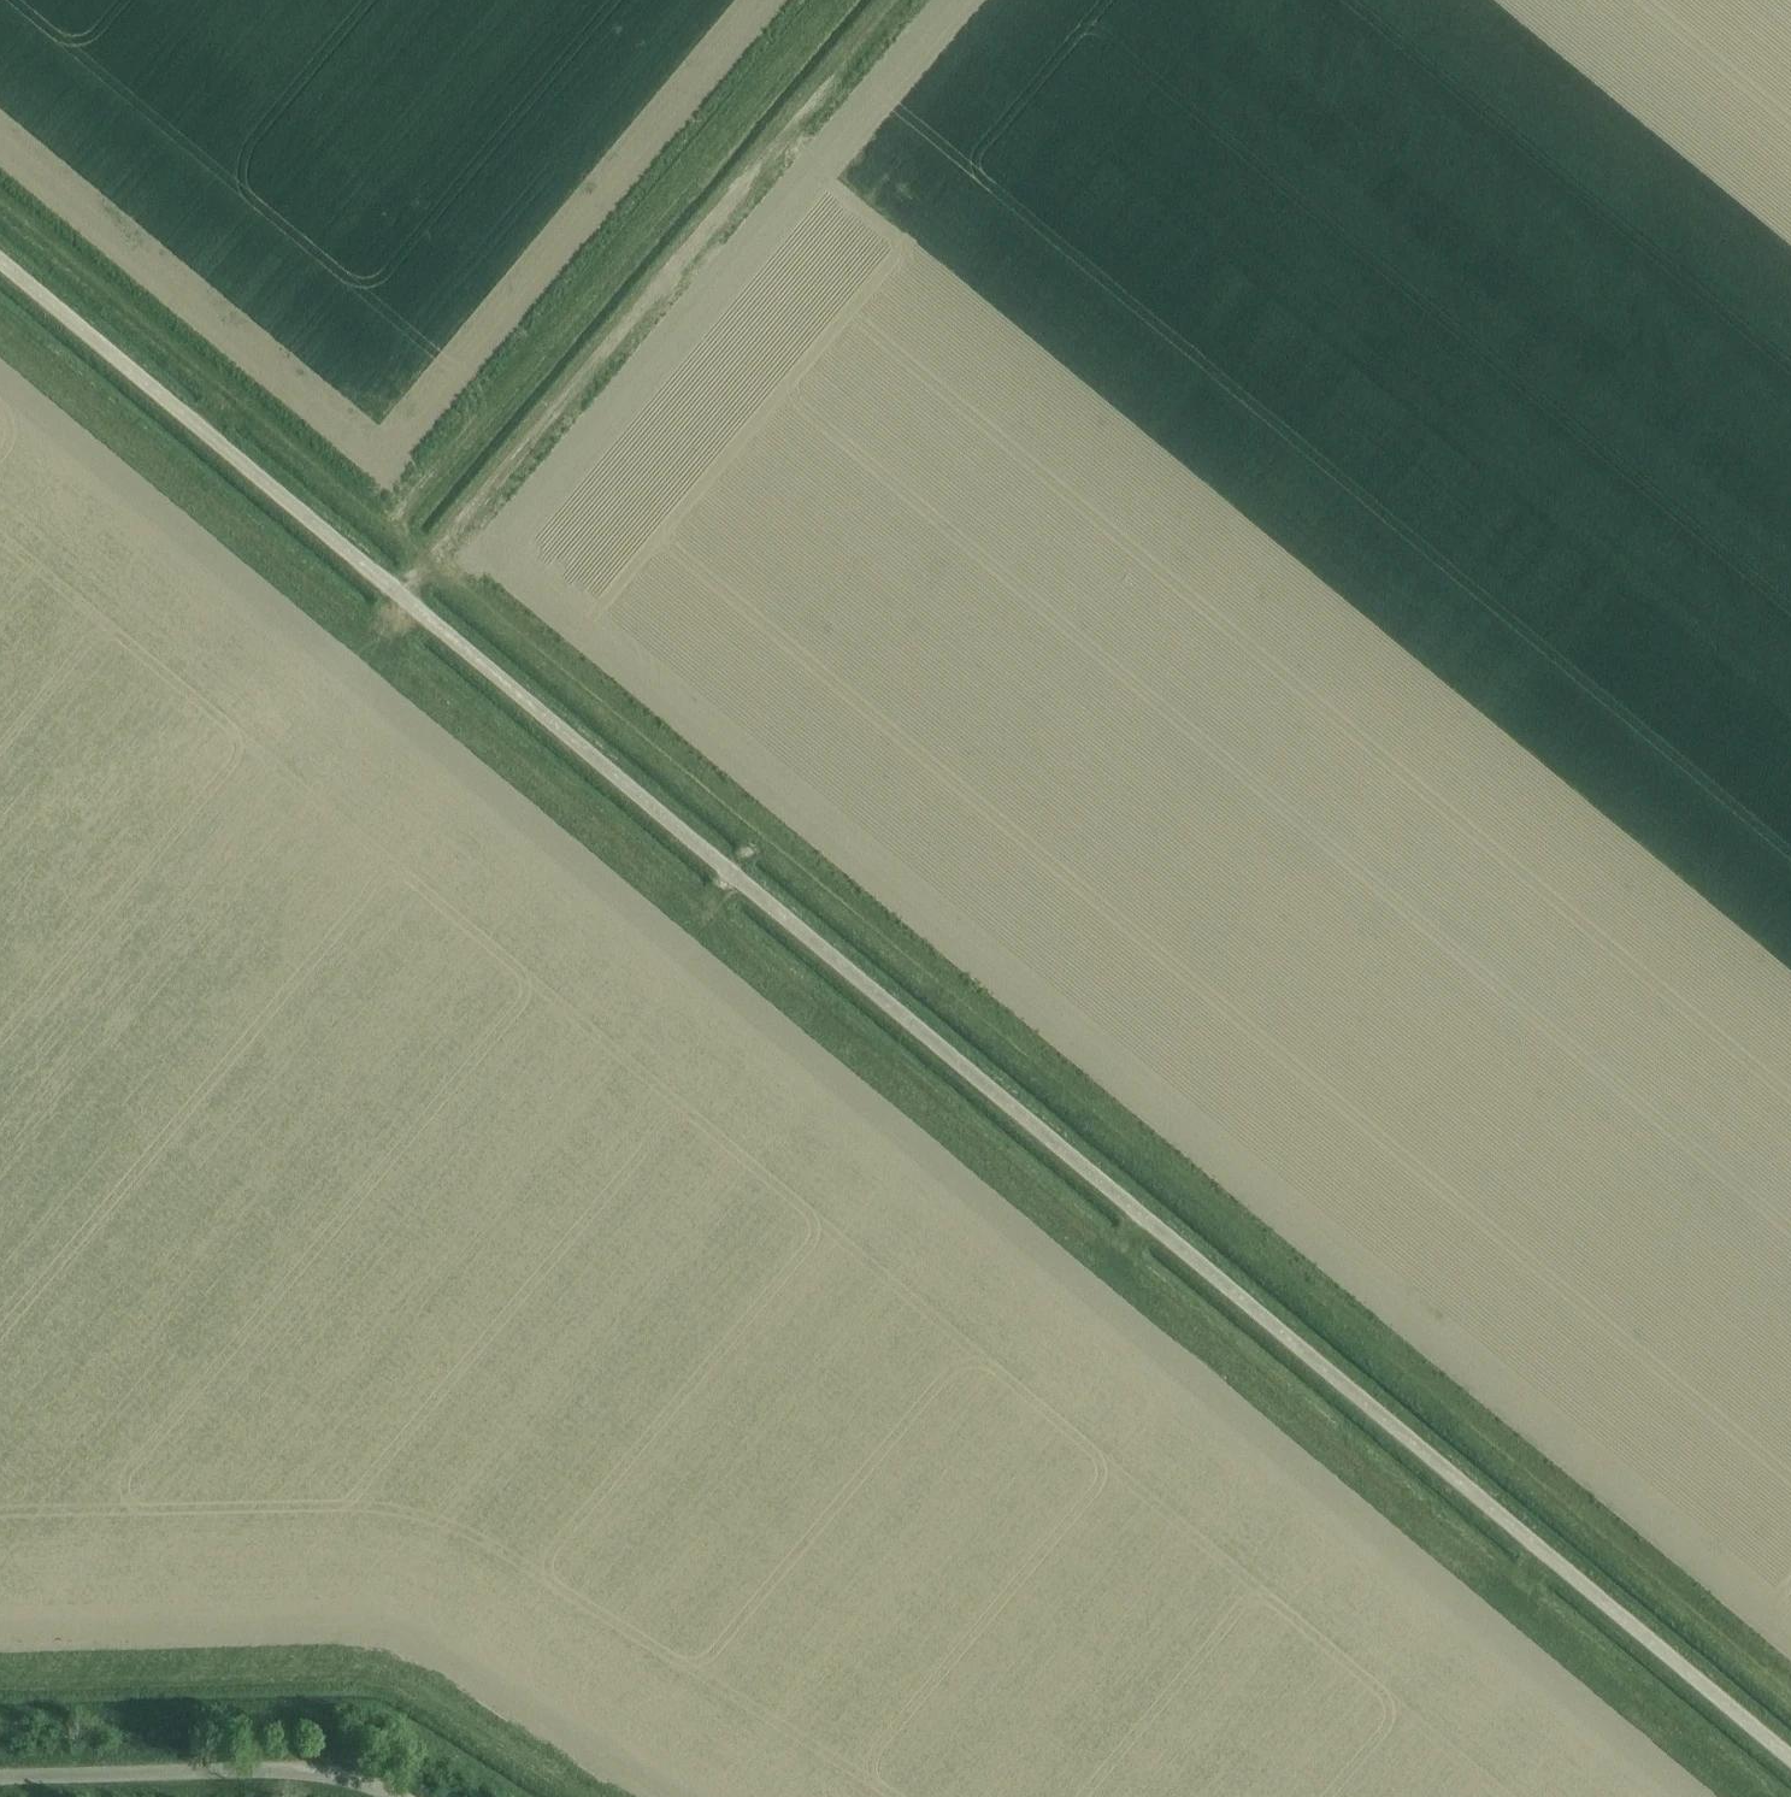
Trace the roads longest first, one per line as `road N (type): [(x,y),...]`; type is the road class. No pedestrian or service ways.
road 1 (unclassified): [(1790,1763),(0,262)]
road 2 (unclassified): [(384,1796),(320,1778),(0,1784)]

